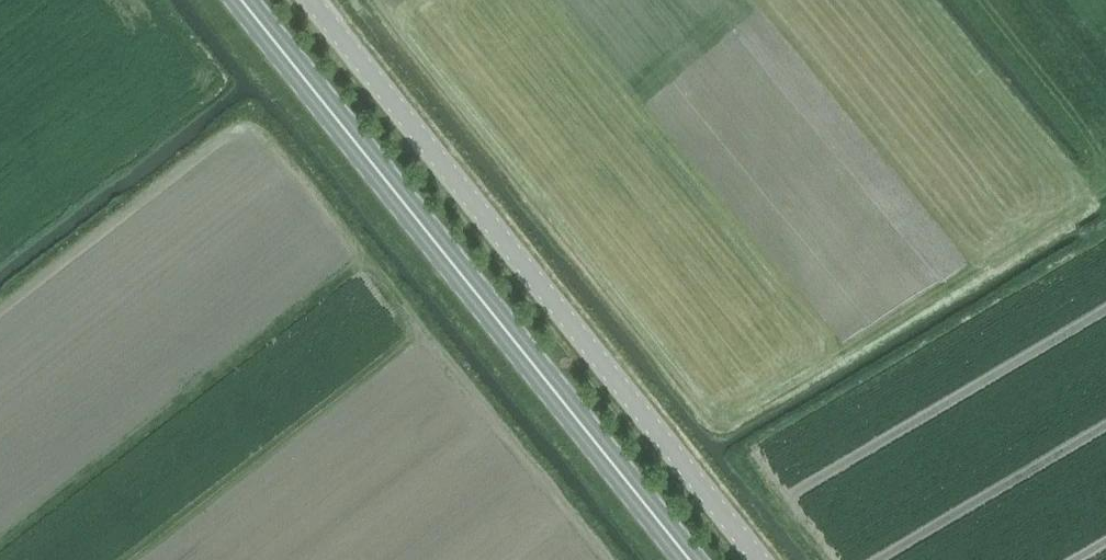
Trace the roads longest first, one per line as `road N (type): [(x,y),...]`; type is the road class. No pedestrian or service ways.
road 1 (unclassified): [(761,559),(312,0)]
road 2 (primary): [(677,559),(242,0)]

